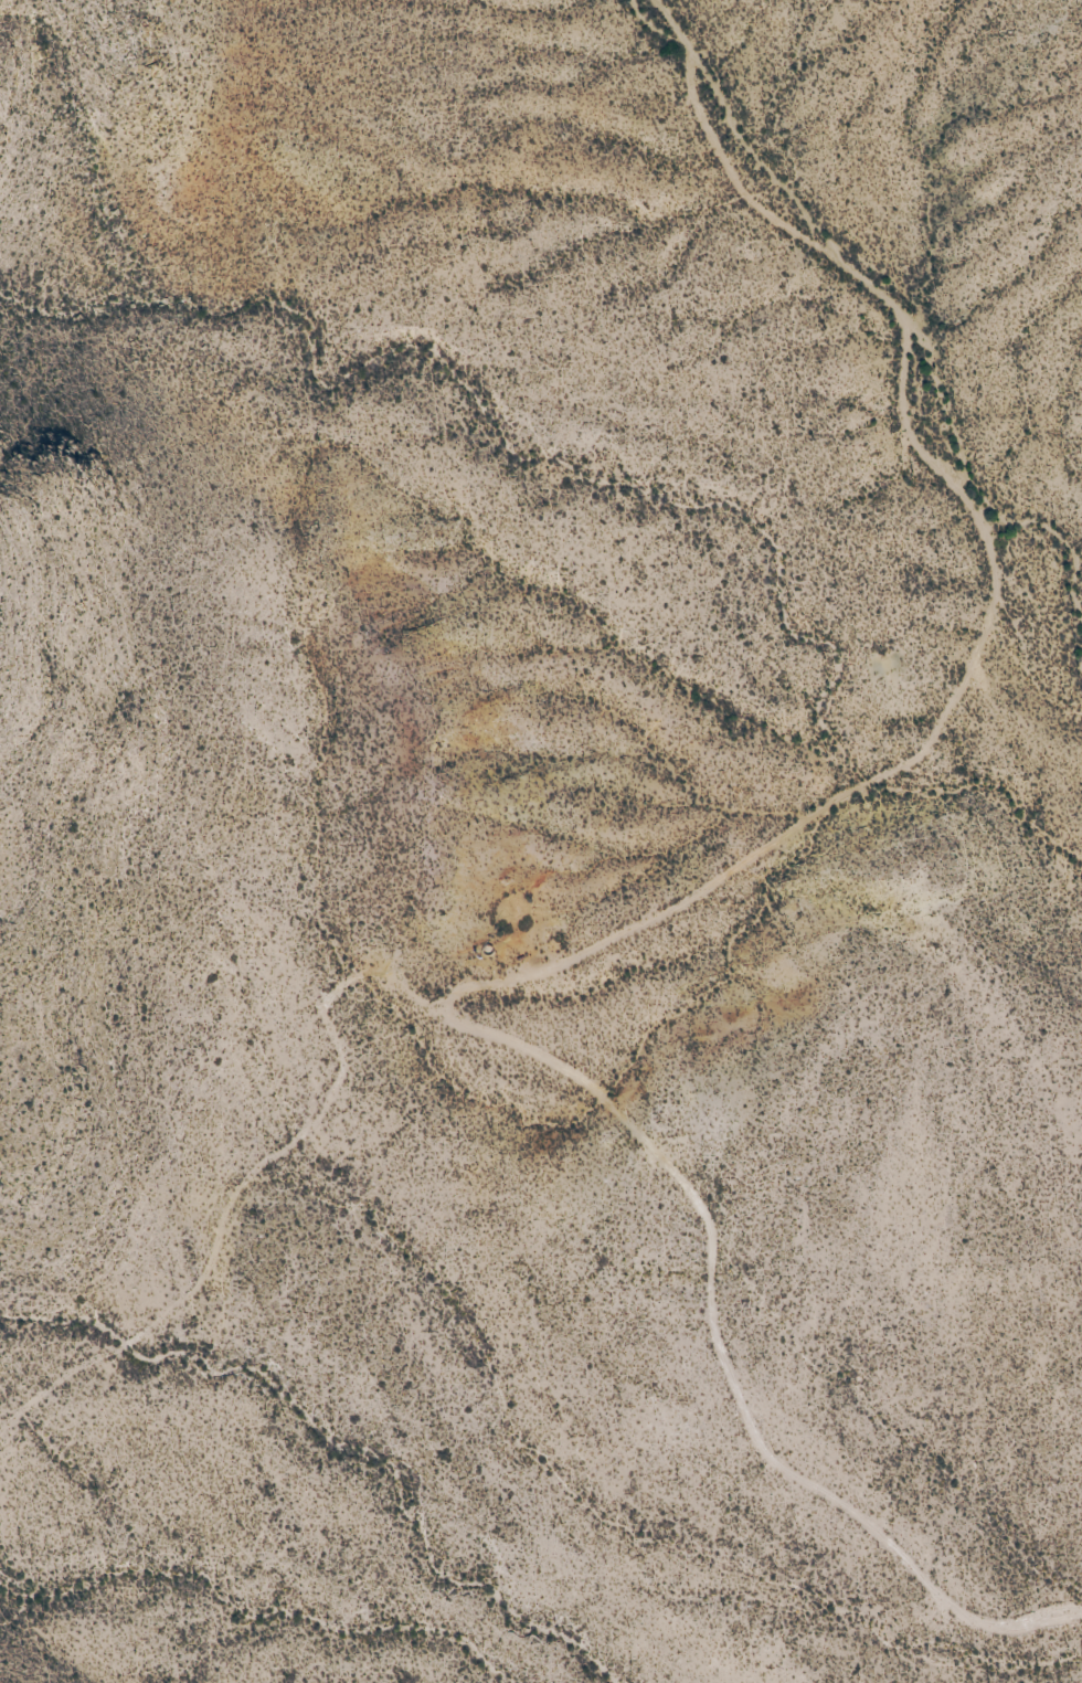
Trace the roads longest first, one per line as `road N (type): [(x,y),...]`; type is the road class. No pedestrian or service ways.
road 1 (track): [(1081,1643),(1000,1626),(788,1446),(713,1213),(594,1098)]

